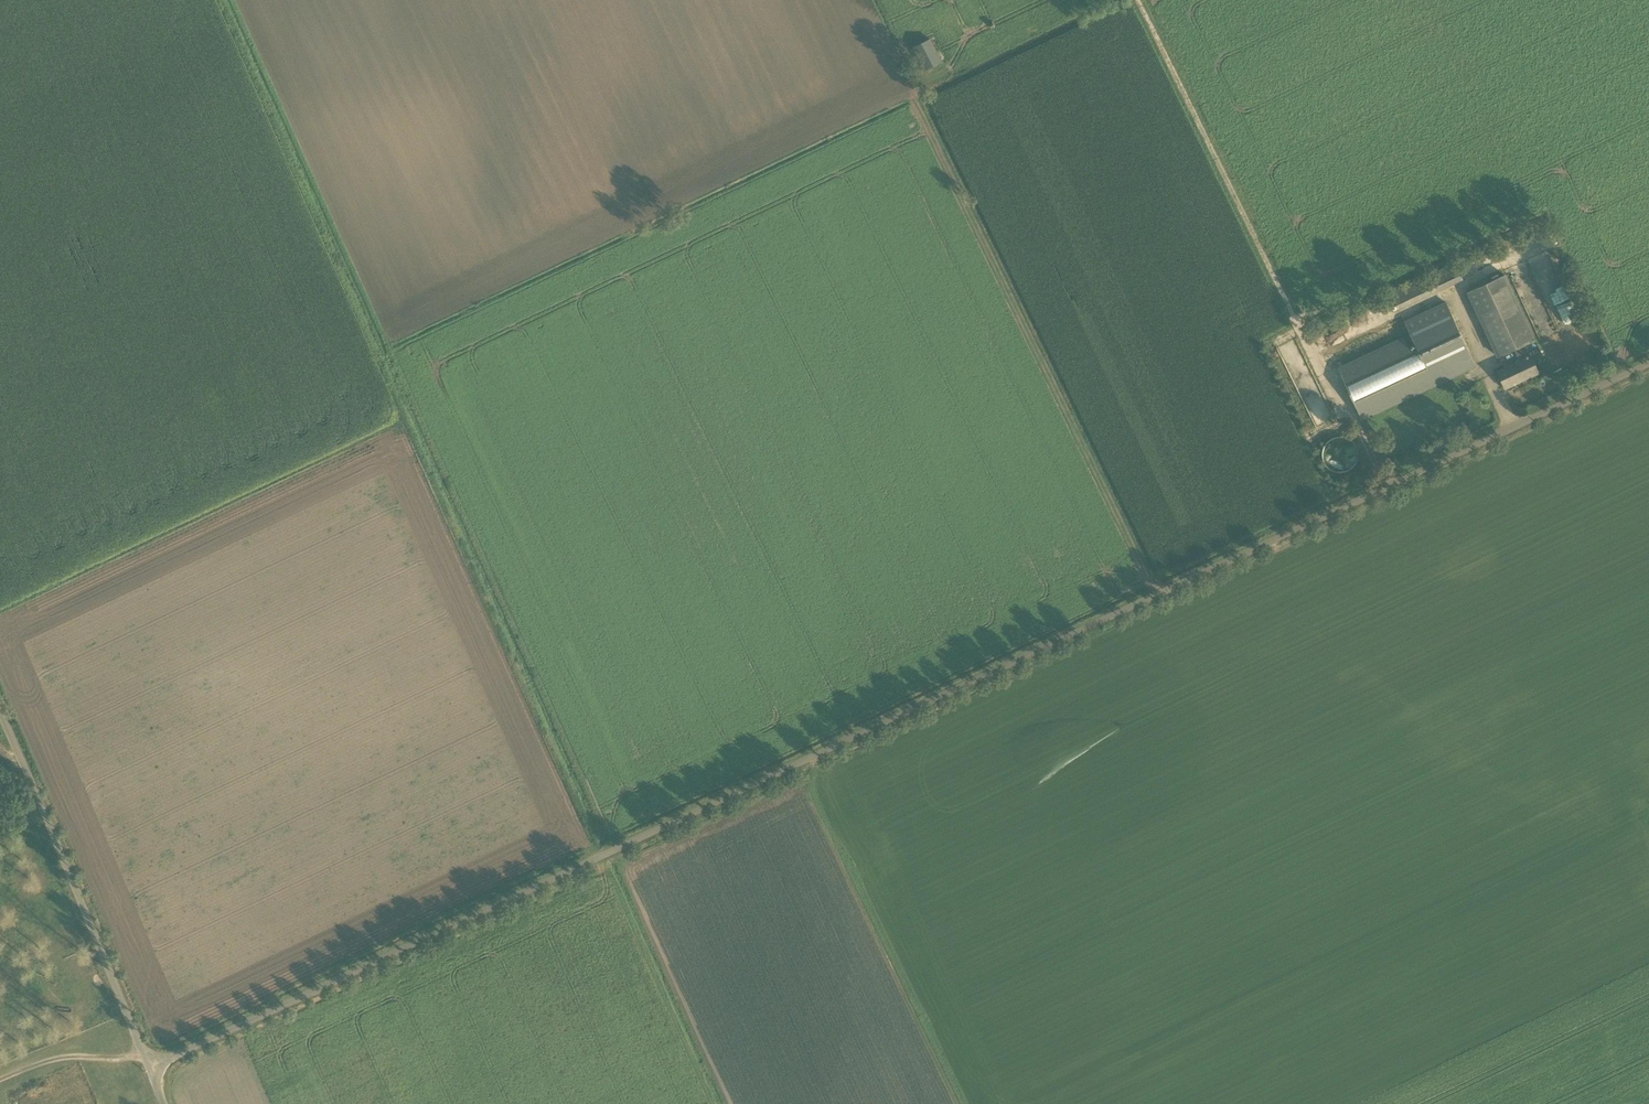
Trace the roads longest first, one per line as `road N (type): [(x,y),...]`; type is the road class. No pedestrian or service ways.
road 1 (unclassified): [(151,1067),(1648,362)]
road 2 (track): [(914,91),(1159,594)]
road 3 (track): [(1108,0),(644,219)]
road 4 (track): [(1331,396),(1138,0)]
road 5 (unclassified): [(151,1067),(0,722)]

